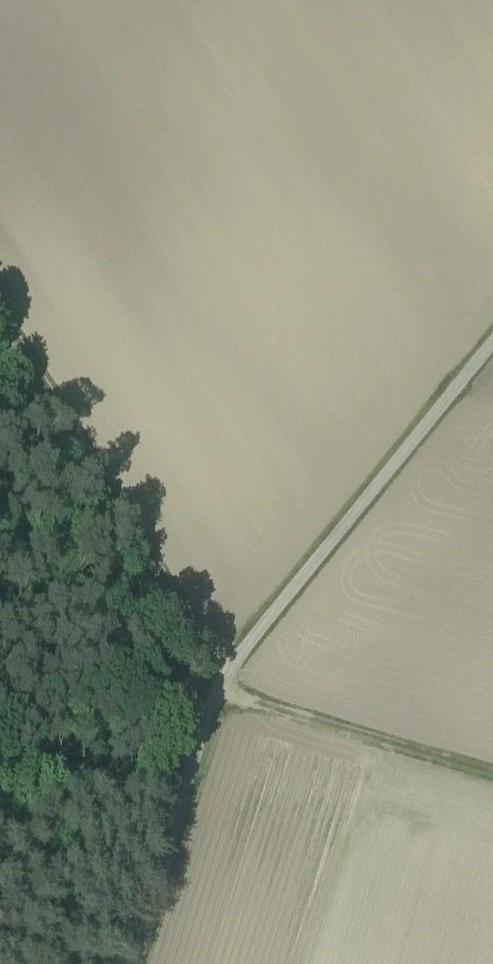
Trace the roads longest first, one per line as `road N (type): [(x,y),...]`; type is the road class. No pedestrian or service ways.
road 1 (unclassified): [(135,963),(217,690),(492,344)]
road 2 (track): [(0,332),(217,690),(492,775)]

